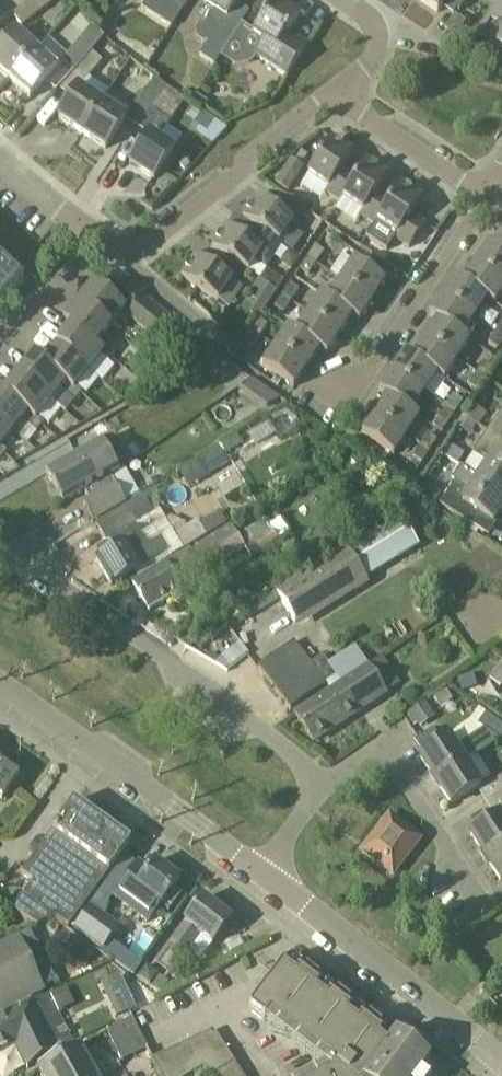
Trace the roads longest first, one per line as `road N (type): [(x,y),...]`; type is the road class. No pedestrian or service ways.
road 1 (residential): [(320,786),(232,706),(0,544)]
road 2 (unclassified): [(265,872),(0,691)]
road 3 (unclassified): [(501,1060),(265,872)]
road 4 (residential): [(94,240),(141,249),(335,95)]
road 5 (residential): [(367,372),(485,196)]
road 6 (residential): [(335,95),(485,196)]
road 7 (residential): [(475,905),(380,752)]
road 8 (residential): [(0,346),(94,240)]
road 9 (residential): [(335,95),(366,69),(376,43),(364,16),(341,0)]
road 10 (residential): [(94,240),(0,166)]

